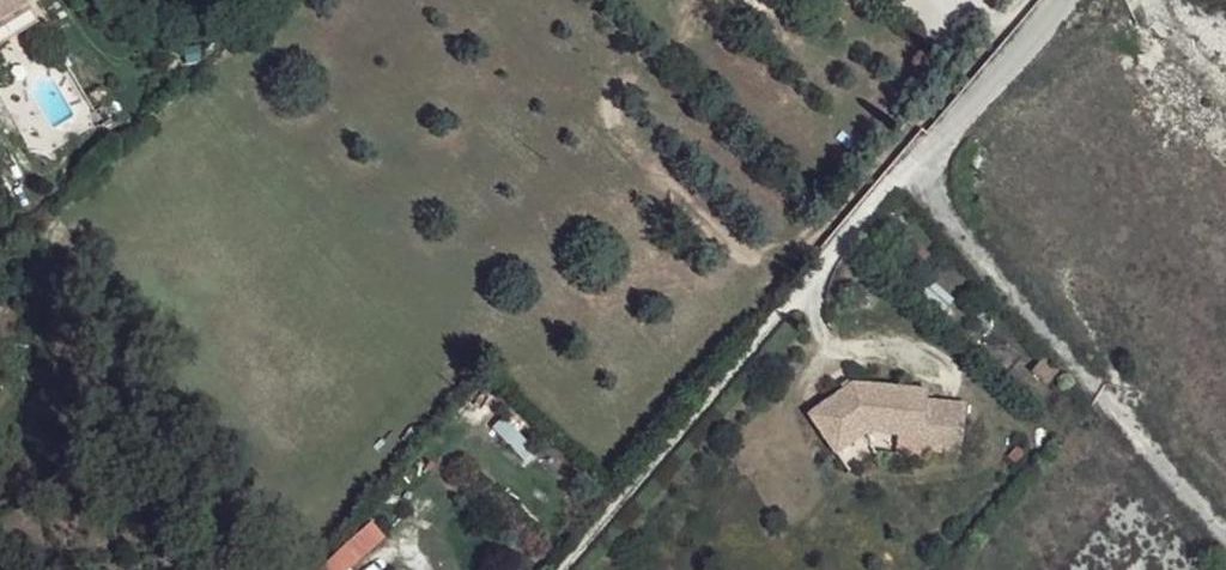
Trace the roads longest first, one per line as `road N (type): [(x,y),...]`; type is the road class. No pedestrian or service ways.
road 1 (unclassified): [(1066,0),(933,143),(932,185),(946,218),(995,271)]

